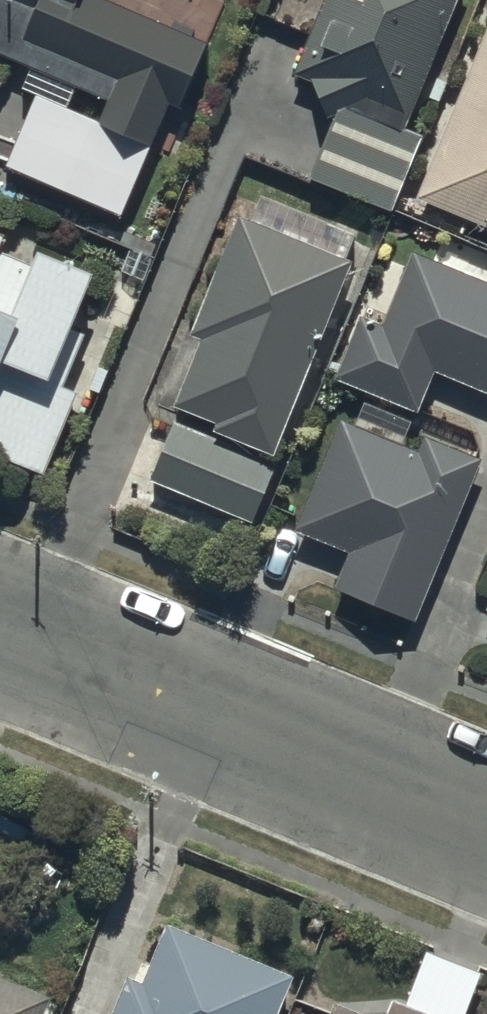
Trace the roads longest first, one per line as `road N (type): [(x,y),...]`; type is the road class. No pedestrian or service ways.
road 1 (residential): [(0,632),(486,831)]

